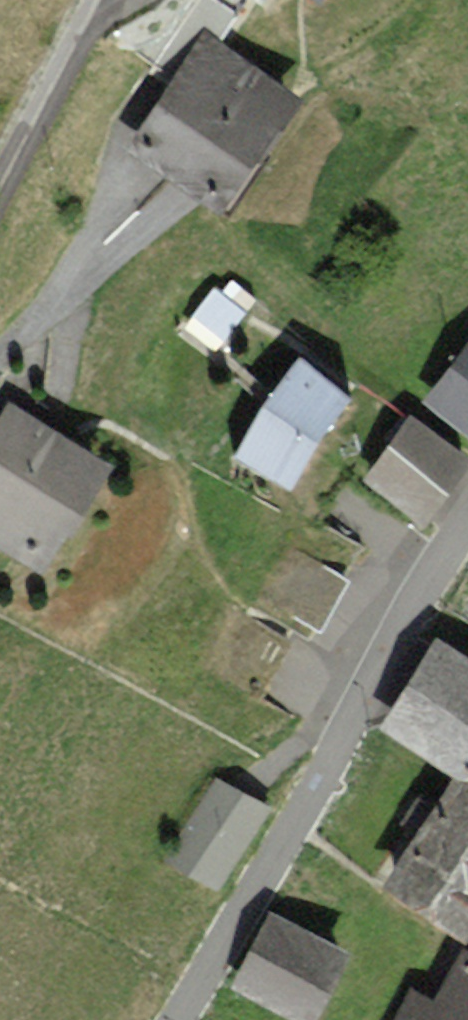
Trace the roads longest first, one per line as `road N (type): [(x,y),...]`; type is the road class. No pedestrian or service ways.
road 1 (residential): [(467,537),(405,625),(177,1019)]
road 2 (residential): [(0,195),(100,0)]

